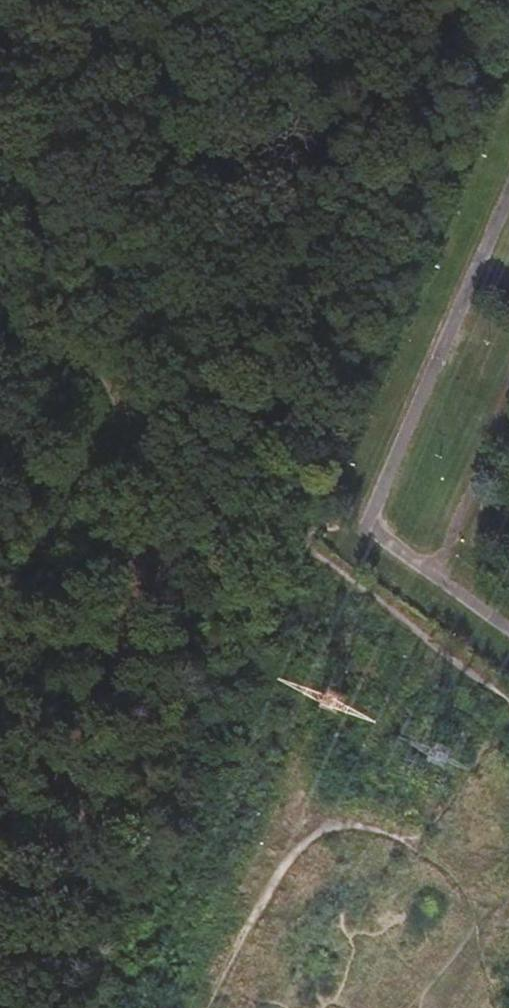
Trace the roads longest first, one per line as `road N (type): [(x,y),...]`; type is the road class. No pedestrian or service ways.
road 1 (track): [(133,425),(240,110),(312,0)]
road 2 (track): [(508,695),(133,425)]
road 3 (track): [(133,425),(0,94)]
road 4 (track): [(0,709),(133,425)]

